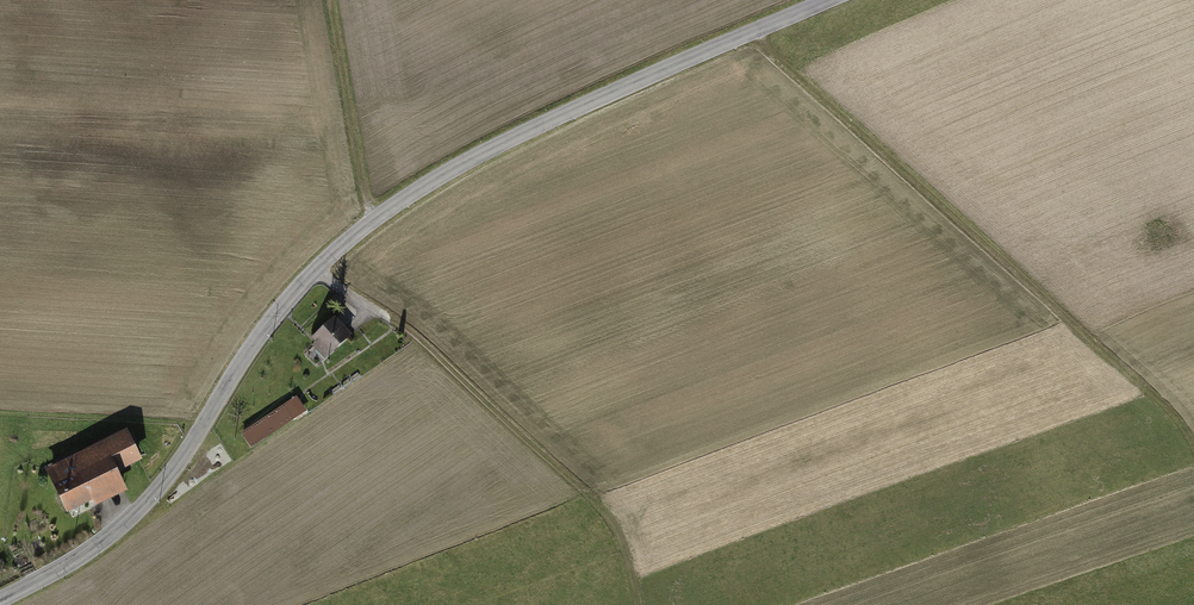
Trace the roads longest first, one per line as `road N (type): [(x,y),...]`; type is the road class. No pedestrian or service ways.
road 1 (tertiary): [(831,0),(514,136),(372,223),(320,268),(165,482),(88,554),(0,600)]
road 2 (track): [(751,34),(1193,434)]
road 3 (track): [(320,268),(369,298),(626,534),(643,604)]
road 4 (track): [(372,223),(335,0)]

